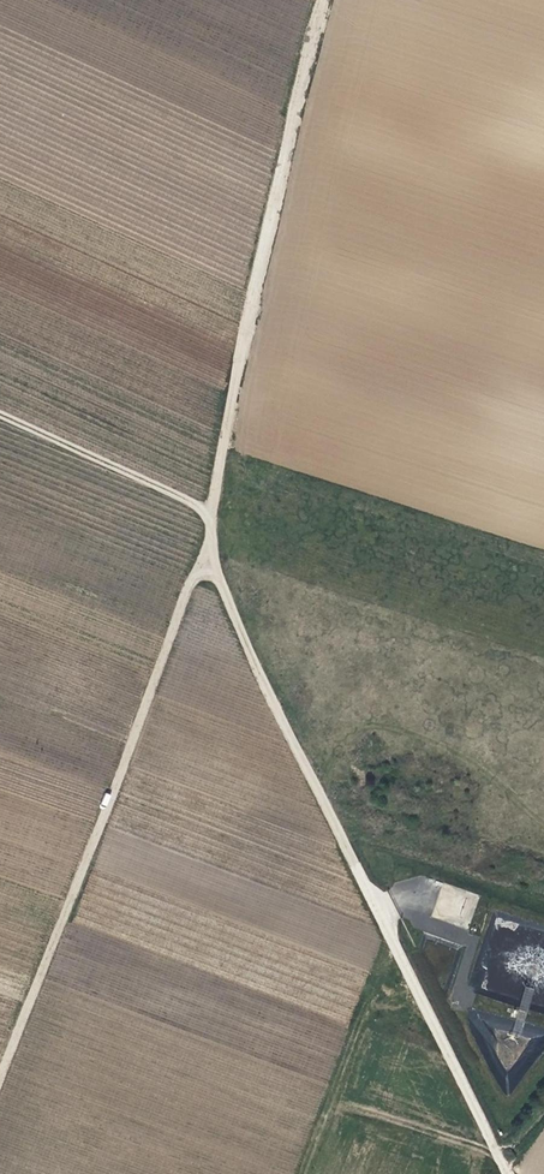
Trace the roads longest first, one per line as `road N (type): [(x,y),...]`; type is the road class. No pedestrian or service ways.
road 1 (track): [(332,0),(209,510),(211,546),(242,642),(509,1173)]
road 2 (track): [(216,571),(200,573),(181,600),(0,1075)]
road 3 (track): [(209,510),(0,416)]

